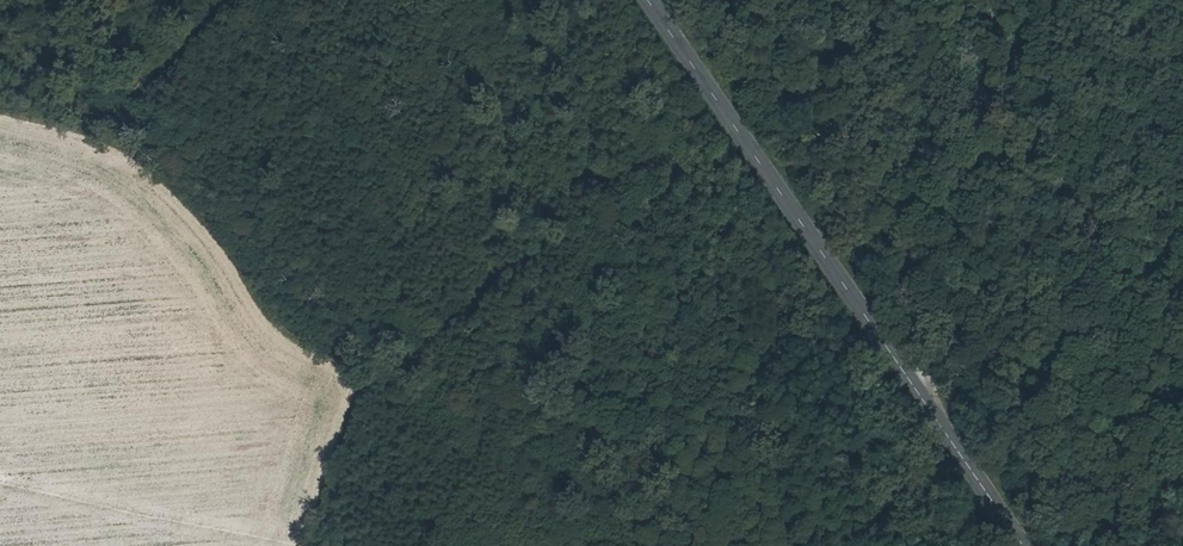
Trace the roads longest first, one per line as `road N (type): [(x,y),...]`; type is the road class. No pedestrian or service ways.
road 1 (tertiary): [(1024,545),(648,0)]

